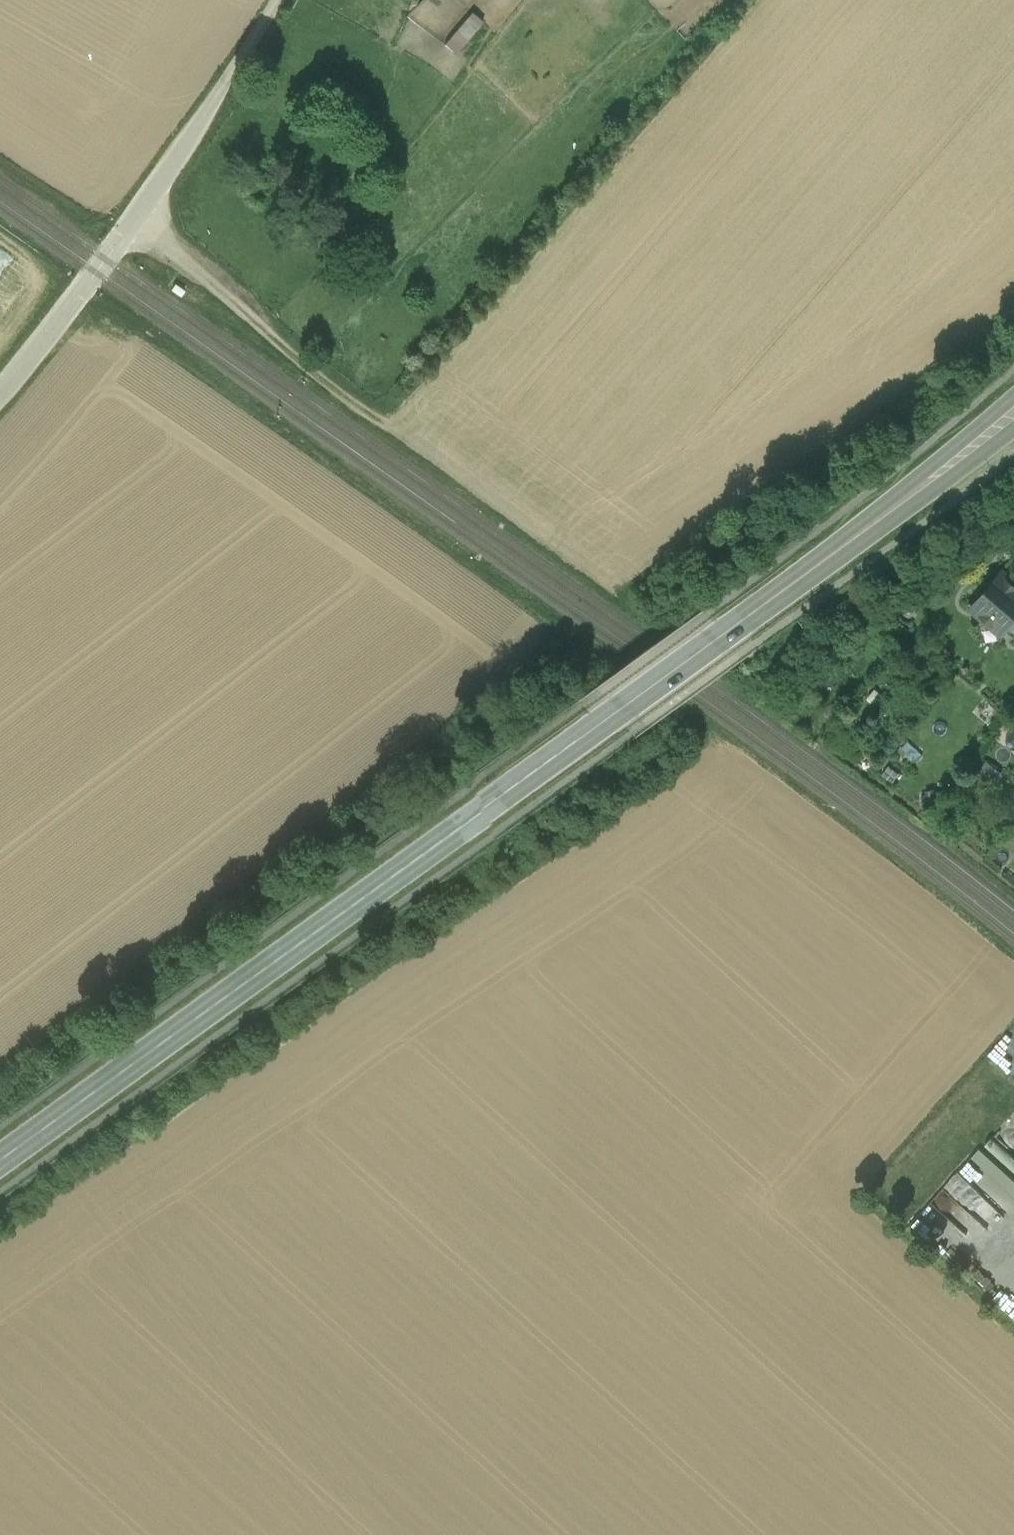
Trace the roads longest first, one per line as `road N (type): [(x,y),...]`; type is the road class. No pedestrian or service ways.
road 1 (secondary): [(1013,409),(833,551),(0,1156)]
road 2 (unclassified): [(0,398),(137,218),(275,0)]
road 3 (track): [(381,421),(313,371),(274,327)]

